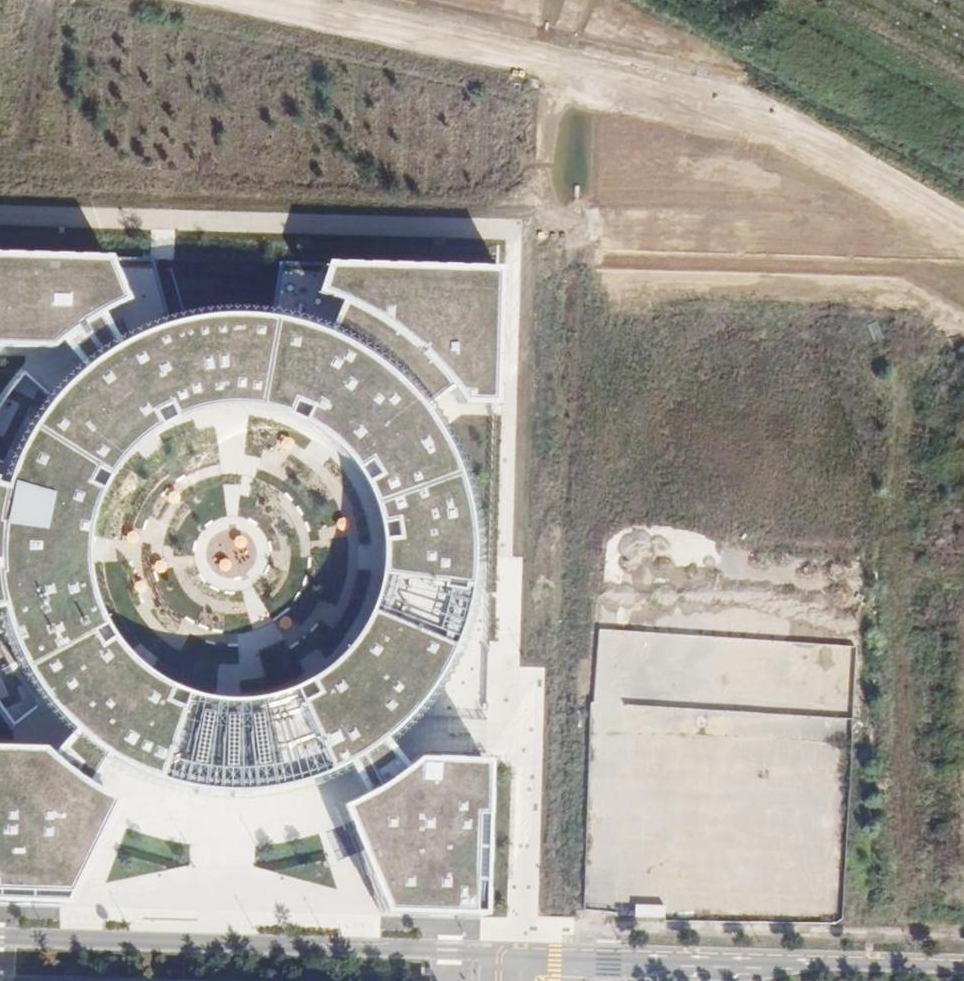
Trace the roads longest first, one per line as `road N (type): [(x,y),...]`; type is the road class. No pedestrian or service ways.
road 1 (secondary): [(522,957),(0,939)]
road 2 (secondary): [(963,967),(522,957)]
road 3 (track): [(245,0),(667,88)]
road 4 (residential): [(522,957),(530,767),(509,712),(504,554)]
road 5 (track): [(963,228),(812,143),(667,88)]

